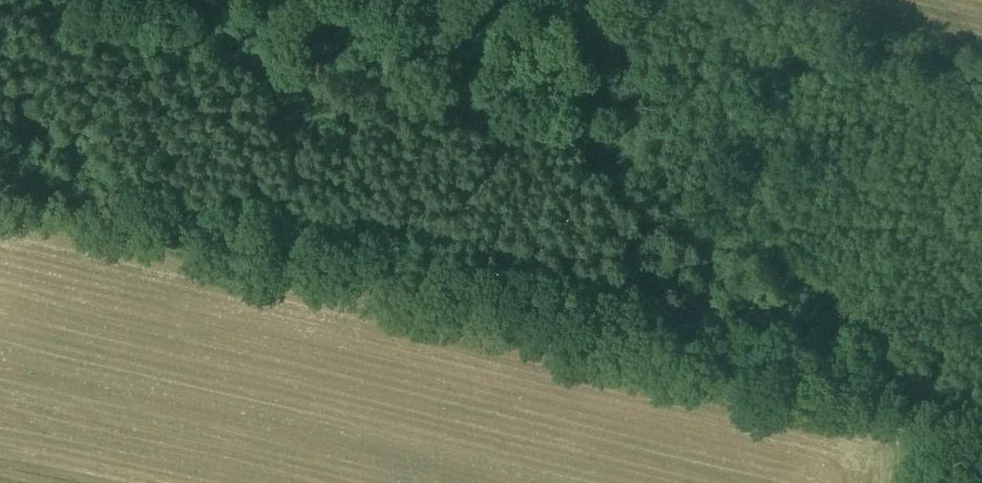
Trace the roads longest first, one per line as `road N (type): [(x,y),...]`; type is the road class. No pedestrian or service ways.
road 1 (track): [(0,188),(918,412),(981,482)]
road 2 (track): [(835,392),(834,285),(624,212),(569,133),(548,125),(543,42)]
road 3 (track): [(524,120),(65,0)]
road 4 (track): [(548,125),(524,120),(377,280)]

